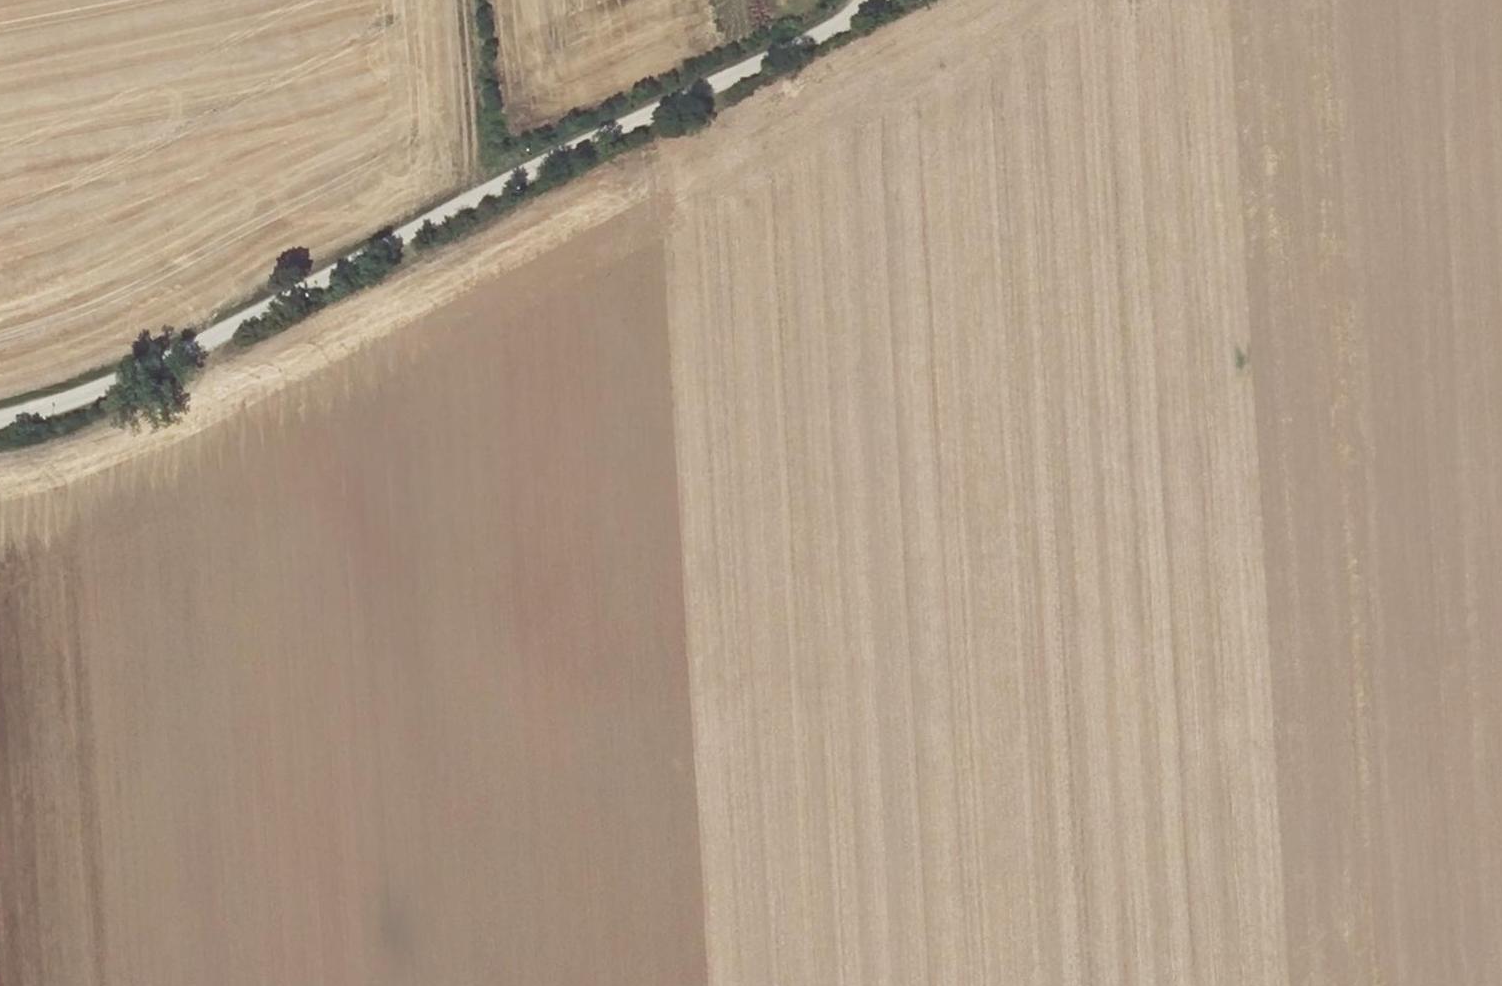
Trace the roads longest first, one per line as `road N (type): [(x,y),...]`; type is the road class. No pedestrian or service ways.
road 1 (track): [(0,419),(127,376),(890,0)]

